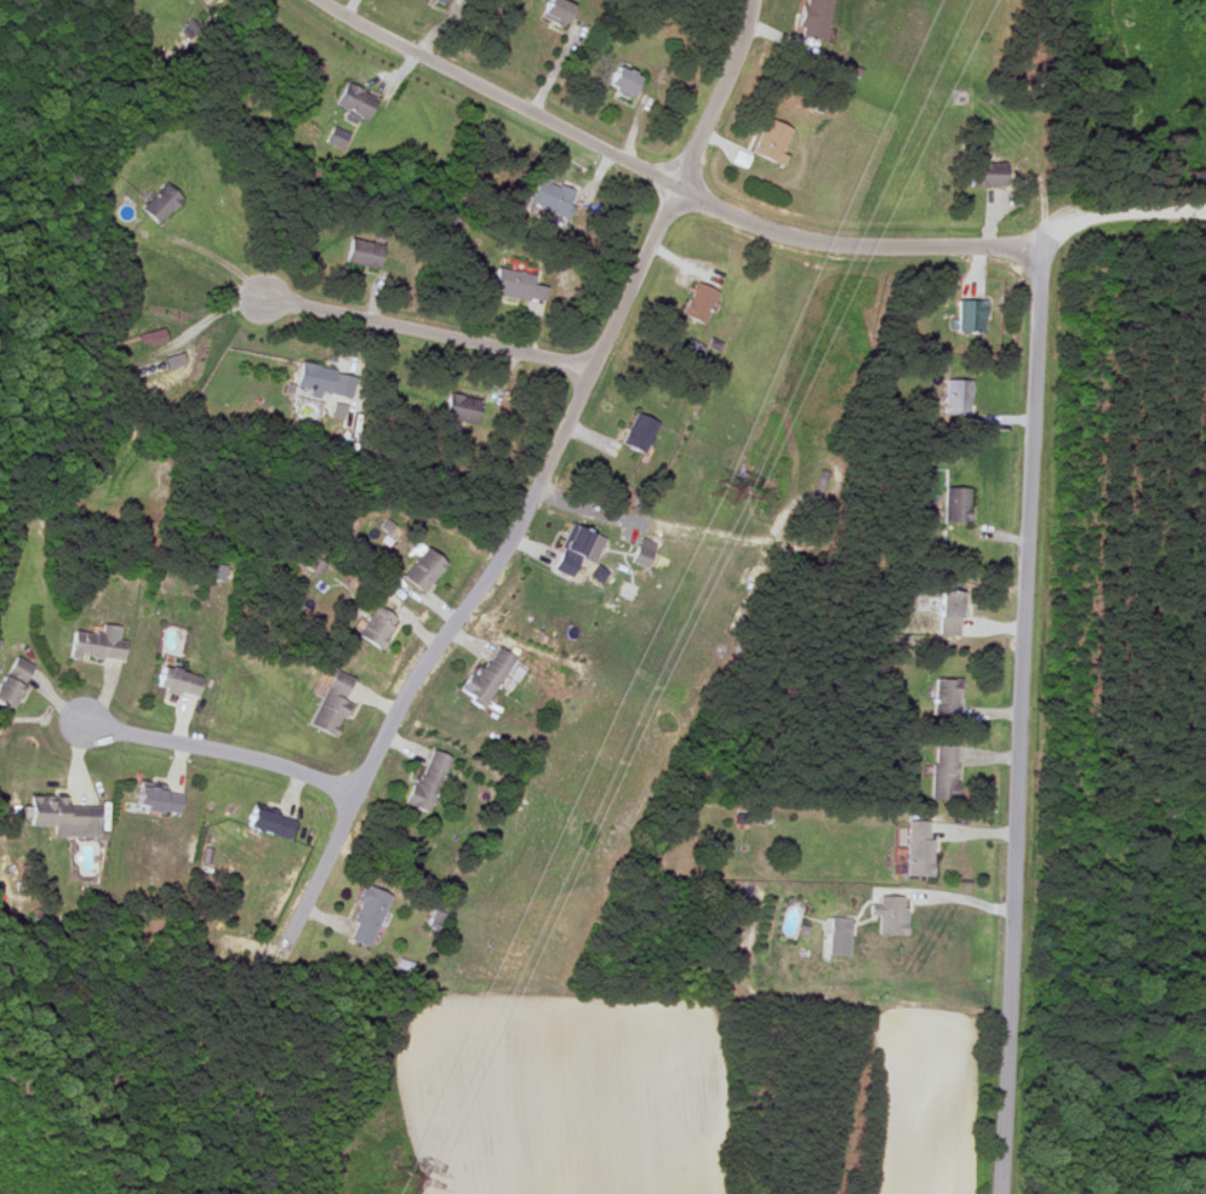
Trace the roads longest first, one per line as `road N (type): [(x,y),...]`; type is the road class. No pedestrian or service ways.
road 1 (residential): [(287,946),(417,670),(502,566),(558,459),(675,184),(733,73),(751,0)]
road 2 (residential): [(994,1193),(1042,246)]
road 3 (residential): [(1042,246),(846,242),(777,229),(675,184),(325,0)]
road 4 (residential): [(593,367),(261,298)]
road 5 (residential): [(81,721),(265,758),(358,795)]
road 6 (residential): [(1042,246),(1101,210),(1205,206)]

